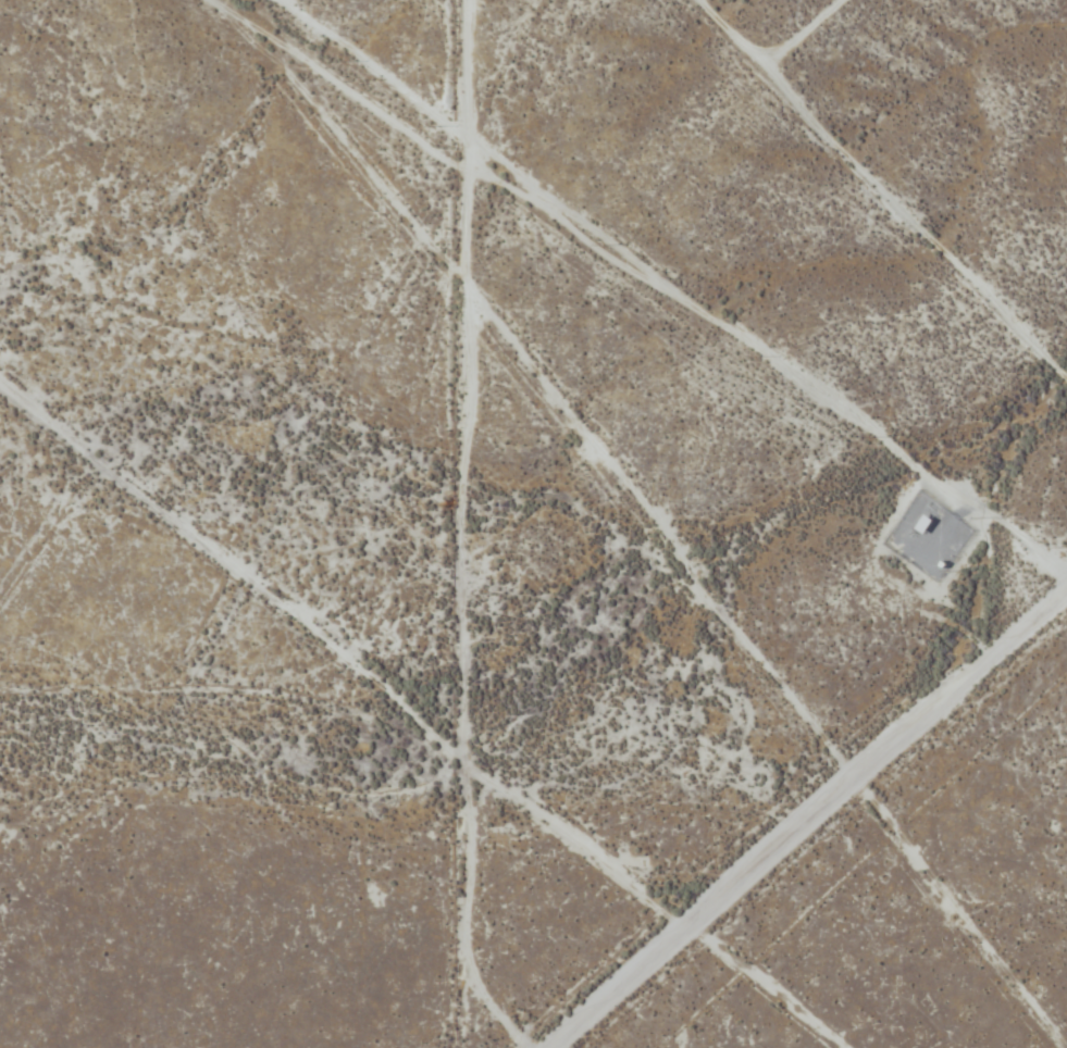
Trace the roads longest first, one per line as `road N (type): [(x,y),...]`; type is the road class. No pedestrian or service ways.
road 1 (residential): [(1066,405),(866,173),(820,145),(693,0)]

